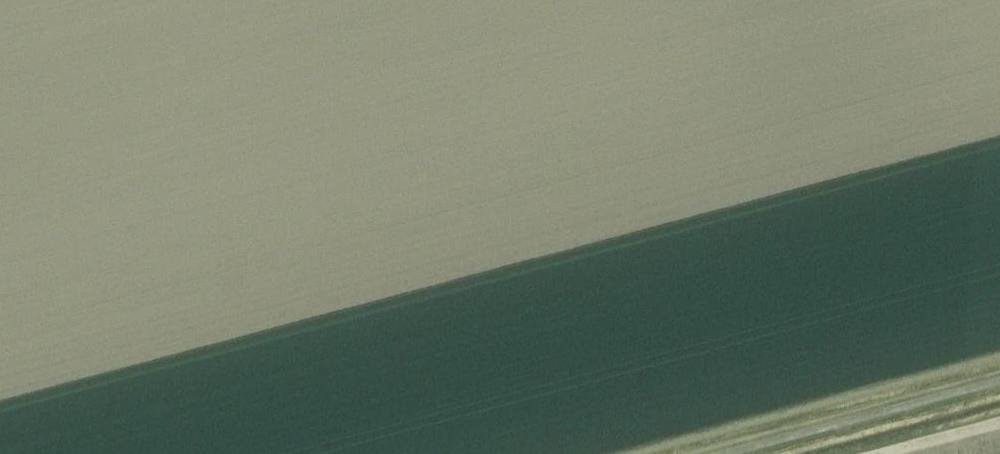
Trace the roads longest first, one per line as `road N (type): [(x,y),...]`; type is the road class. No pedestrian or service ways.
road 1 (track): [(877,453),(999,421)]

